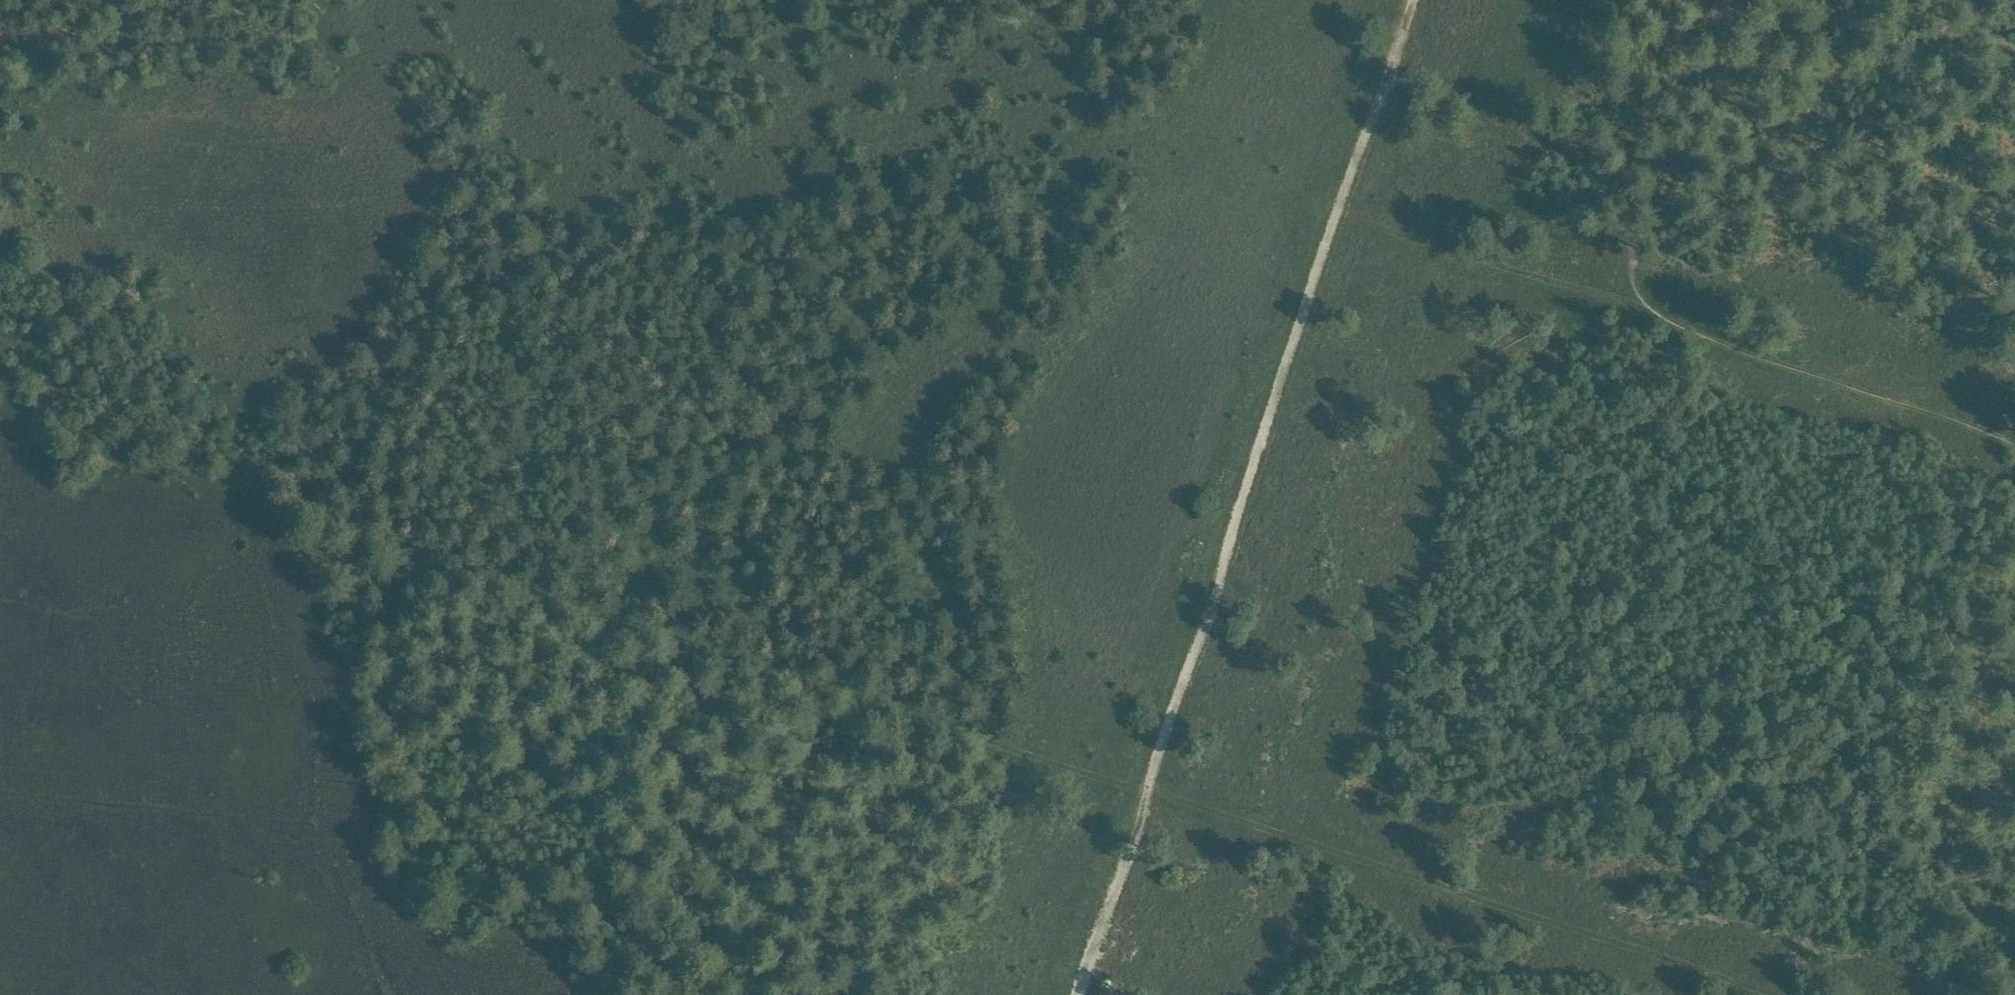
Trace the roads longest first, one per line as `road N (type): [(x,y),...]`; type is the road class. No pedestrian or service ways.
road 1 (track): [(1081,994),(1408,0)]

